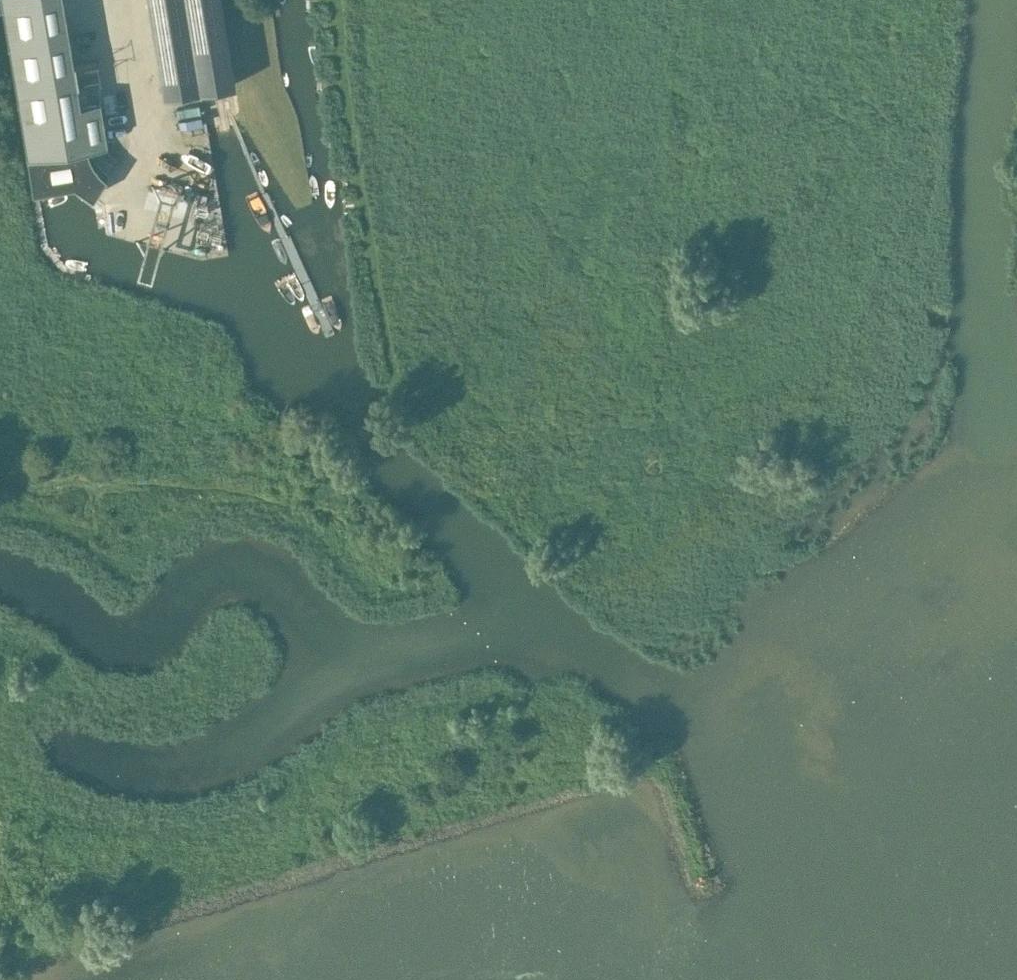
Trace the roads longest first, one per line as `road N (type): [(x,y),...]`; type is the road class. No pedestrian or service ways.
road 1 (track): [(331,497),(0,470)]

